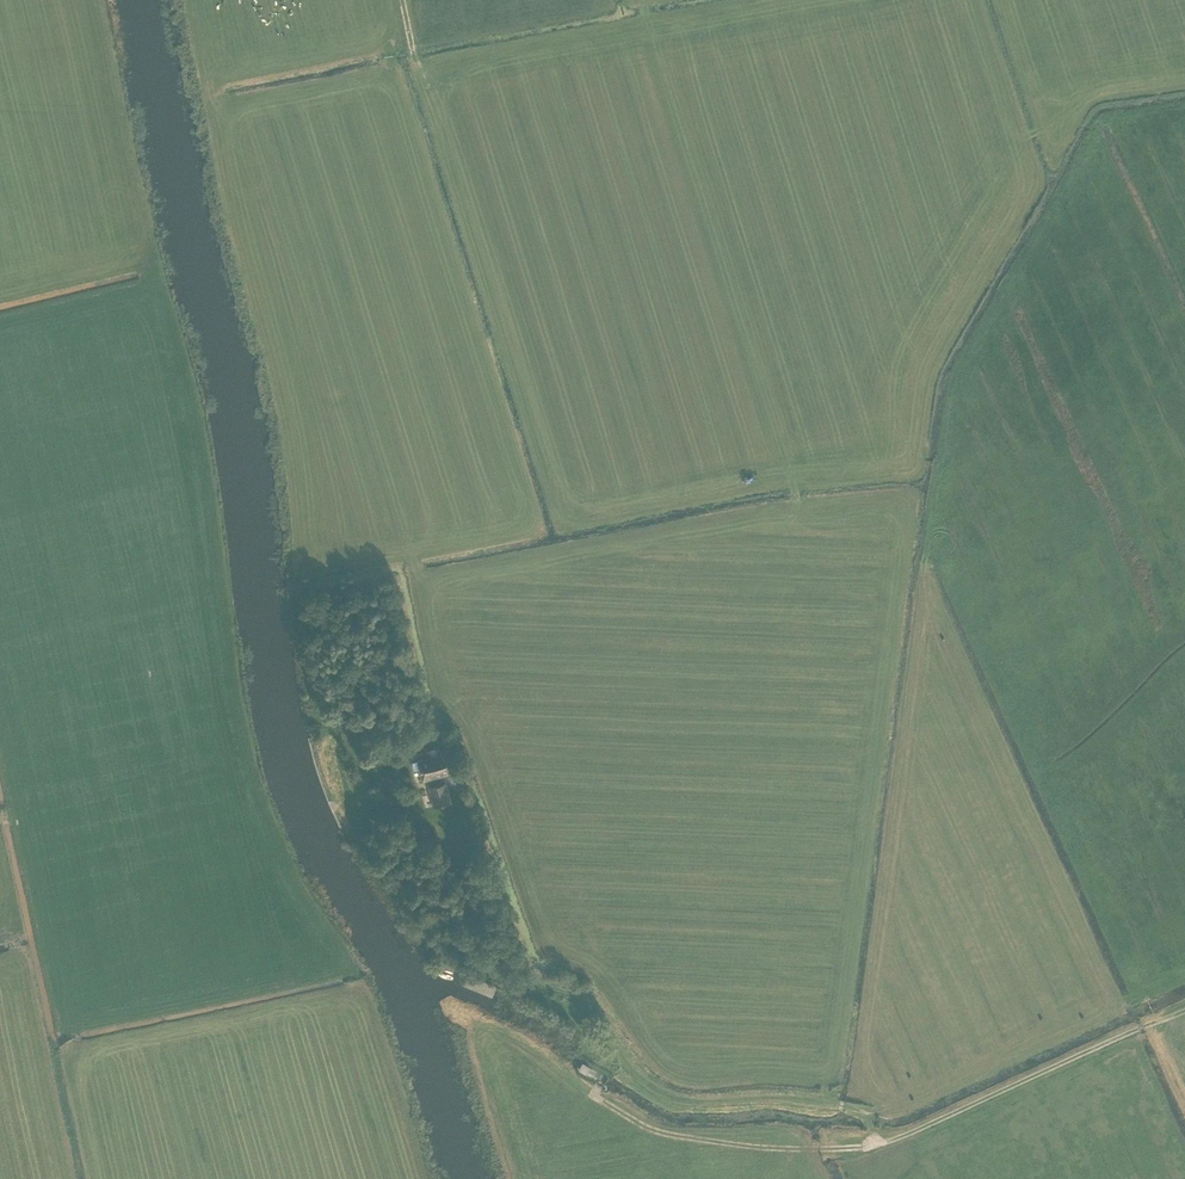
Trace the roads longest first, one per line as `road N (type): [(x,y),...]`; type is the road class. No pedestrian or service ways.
road 1 (unclassified): [(1184,1006),(888,1142),(872,1134)]

